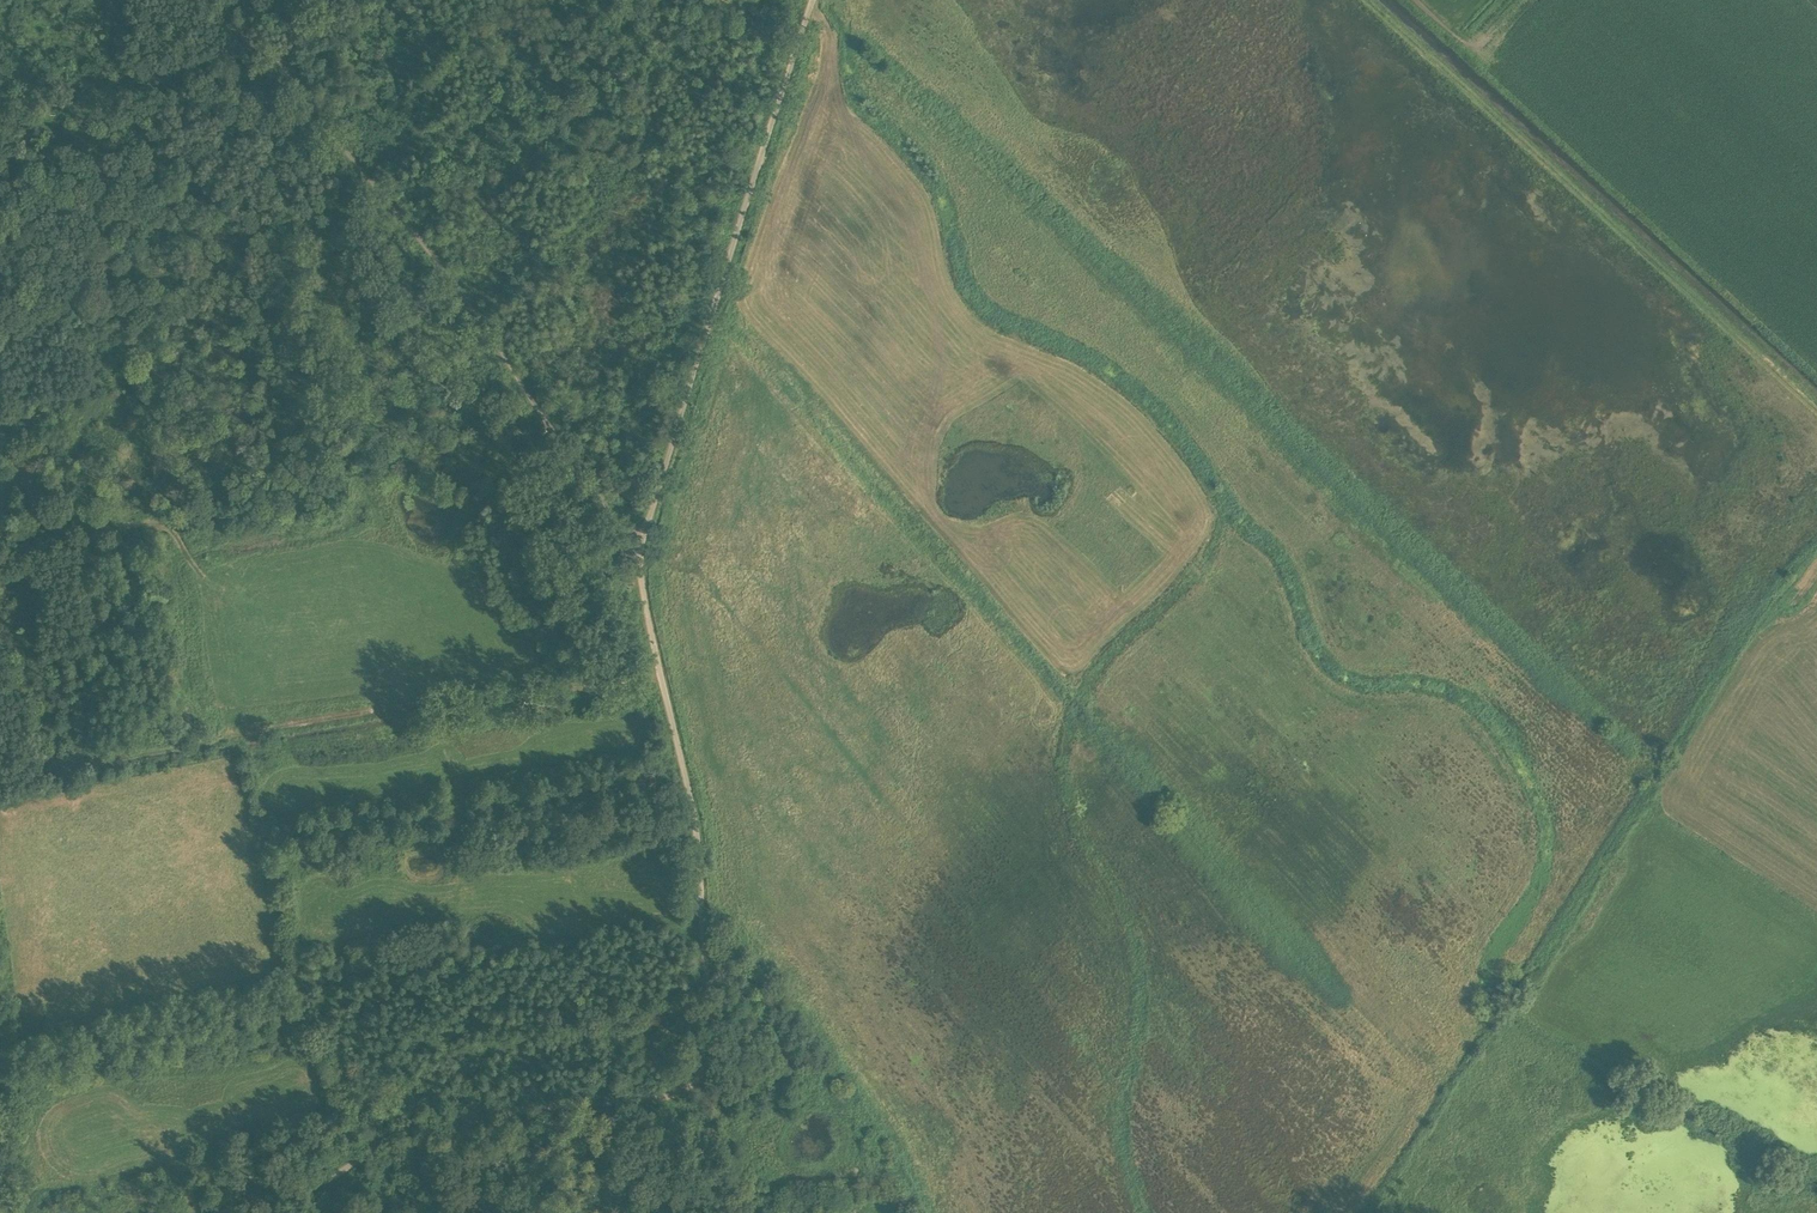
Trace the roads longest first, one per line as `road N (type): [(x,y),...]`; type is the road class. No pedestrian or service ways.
road 1 (unclassified): [(220,1212),(317,1181),(399,1130),(672,1094),(700,1080),(712,1061),(695,819),(652,633),(642,543)]
road 2 (unclassified): [(642,543),(624,531),(400,215),(267,48),(209,0)]
road 3 (track): [(662,676),(589,689),(496,674),(229,711),(225,733),(212,742),(7,782)]
road 4 (unclassified): [(642,543),(813,0)]

